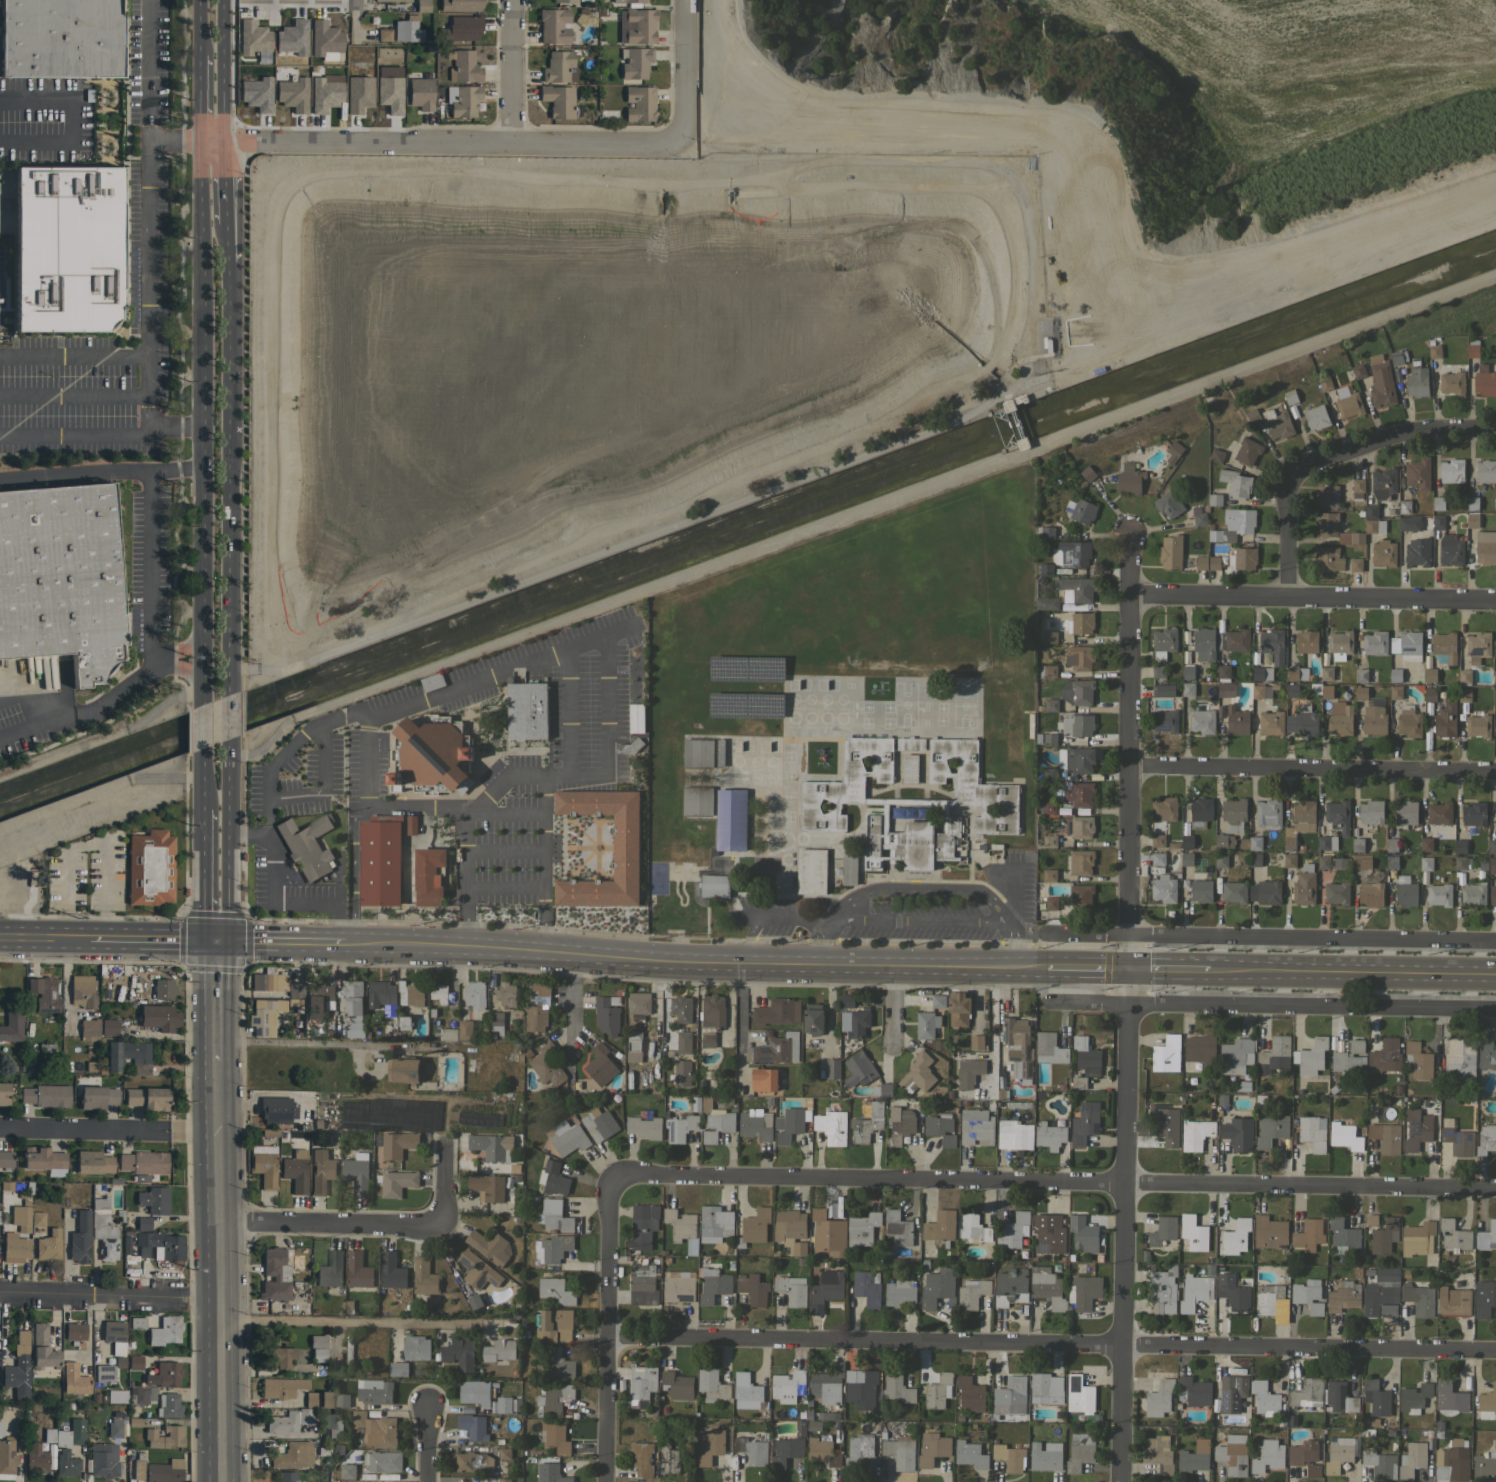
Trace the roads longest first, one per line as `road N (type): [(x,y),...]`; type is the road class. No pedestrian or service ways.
road 1 (residential): [(1119,1481),(1134,537)]
road 2 (residential): [(604,1338),(1495,1353)]
road 3 (residential): [(621,1173),(1495,1191)]
road 4 (secondary): [(341,946),(1044,968)]
road 5 (primary): [(200,143),(202,706)]
road 6 (residential): [(200,143),(658,146),(676,138)]
road 7 (residential): [(1495,1013),(1043,1007)]
road 8 (primary): [(229,697),(226,260)]
road 9 (primary): [(221,1481),(216,1059)]
road 10 (residential): [(1495,940),(1128,933)]
road 11 (residential): [(1130,767),(1495,773)]
road 12 (residential): [(1133,595),(1495,603)]
road 13 (residential): [(1289,601),(1293,483),(1411,433),(1495,434)]
road 14 (residential): [(606,1481),(605,1188),(621,1173)]
road 15 (residential): [(218,1222),(441,1225),(443,1143)]
road 16 (secondary): [(1208,970),(1495,976)]
road 17 (residential): [(220,1321),(494,1326)]
road 18 (residential): [(0,1295),(220,1300)]
road 19 (residential): [(216,1134),(0,1130)]
road 20 (primary): [(215,940),(228,920),(229,740)]
road 21 (primary): [(223,143),(222,0)]
road 22 (residential): [(514,143),(514,0)]
road 23 (residential): [(684,0),(685,113),(676,138)]
road 24 (primary): [(203,810),(203,920),(215,940)]
road 25 (secondary): [(87,937),(215,940)]
road 26 (secondary): [(215,940),(341,946)]

